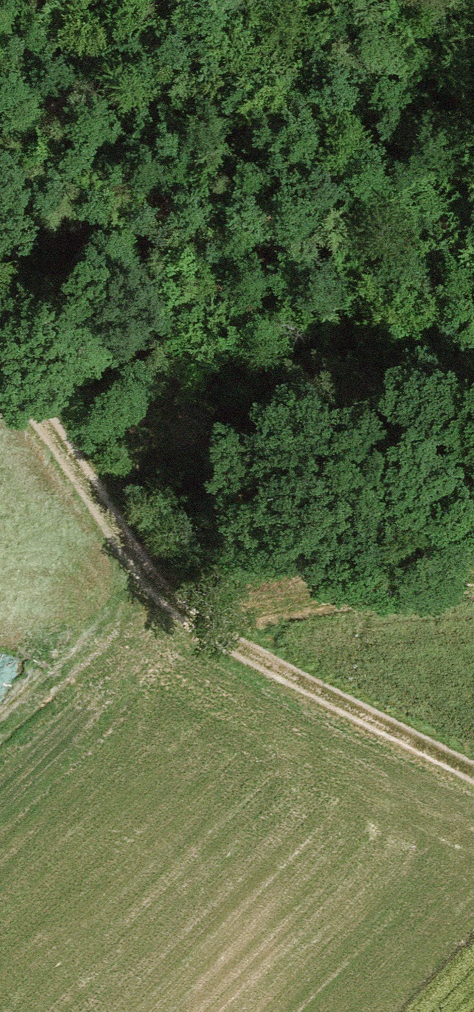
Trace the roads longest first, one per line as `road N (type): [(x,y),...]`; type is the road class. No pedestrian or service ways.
road 1 (track): [(171,601),(211,633),(473,775)]
road 2 (track): [(171,601),(473,577)]
road 3 (track): [(0,361),(134,562),(171,601)]

